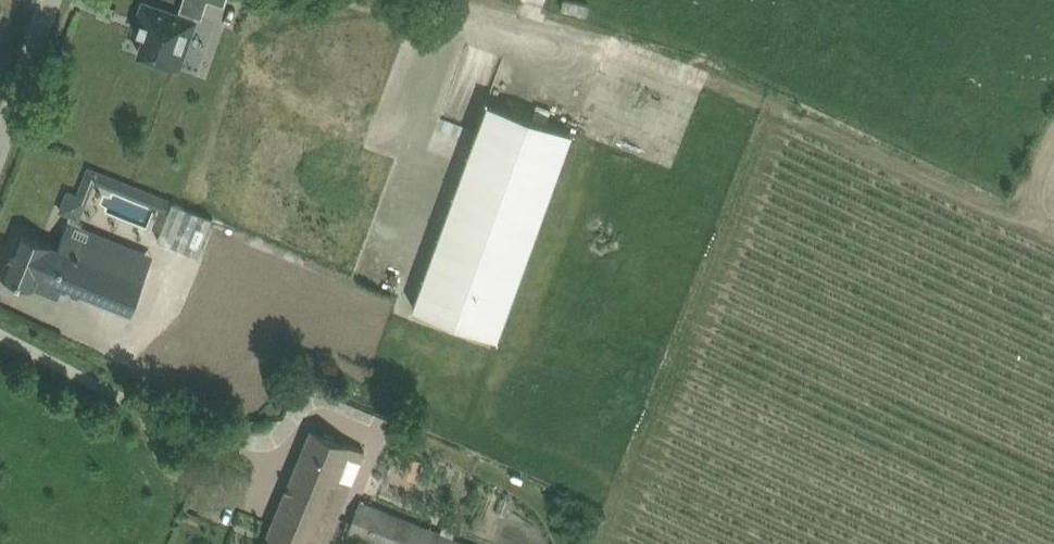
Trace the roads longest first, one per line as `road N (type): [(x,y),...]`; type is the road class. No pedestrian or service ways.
road 1 (track): [(1053,230),(626,43),(469,0)]
road 2 (unclassified): [(0,147),(53,0)]

